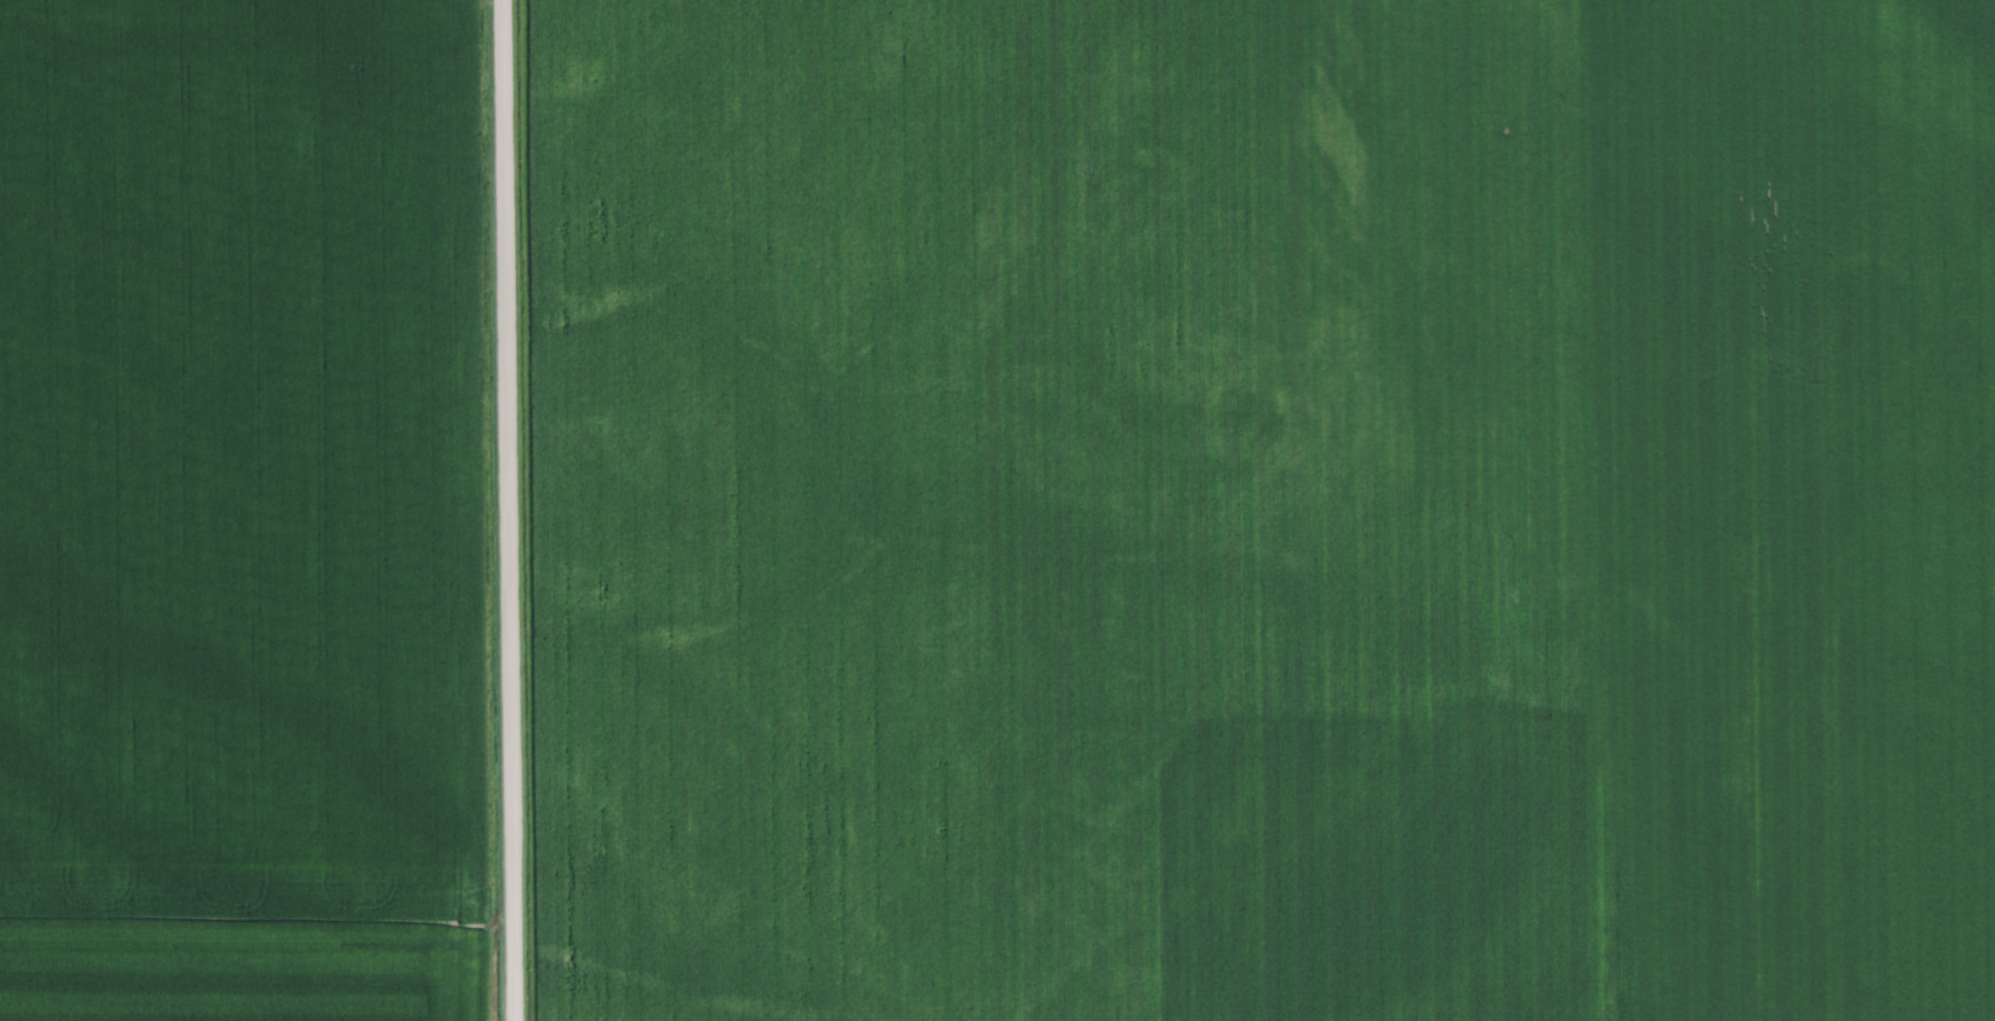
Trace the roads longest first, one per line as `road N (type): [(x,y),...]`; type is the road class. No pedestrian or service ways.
road 1 (residential): [(514,1020),(501,0)]

